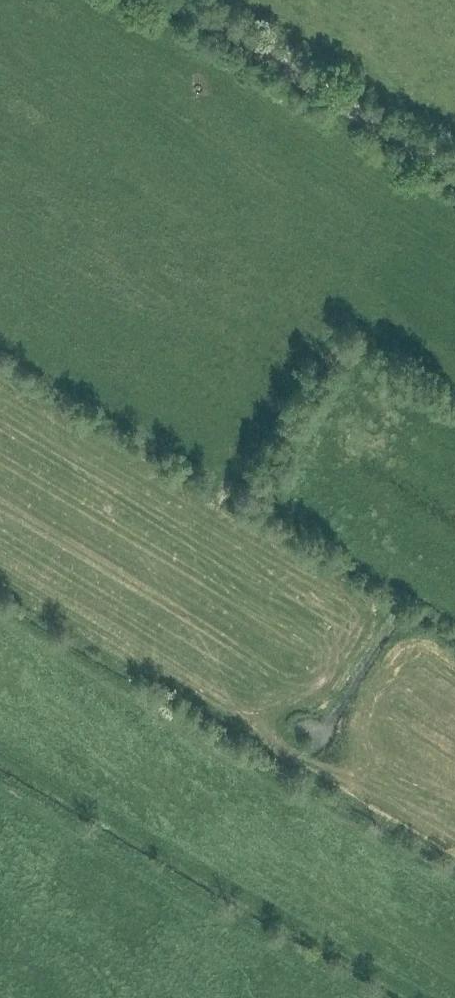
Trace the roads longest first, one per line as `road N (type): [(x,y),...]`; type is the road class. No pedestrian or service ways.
road 1 (track): [(175,0),(454,172)]

